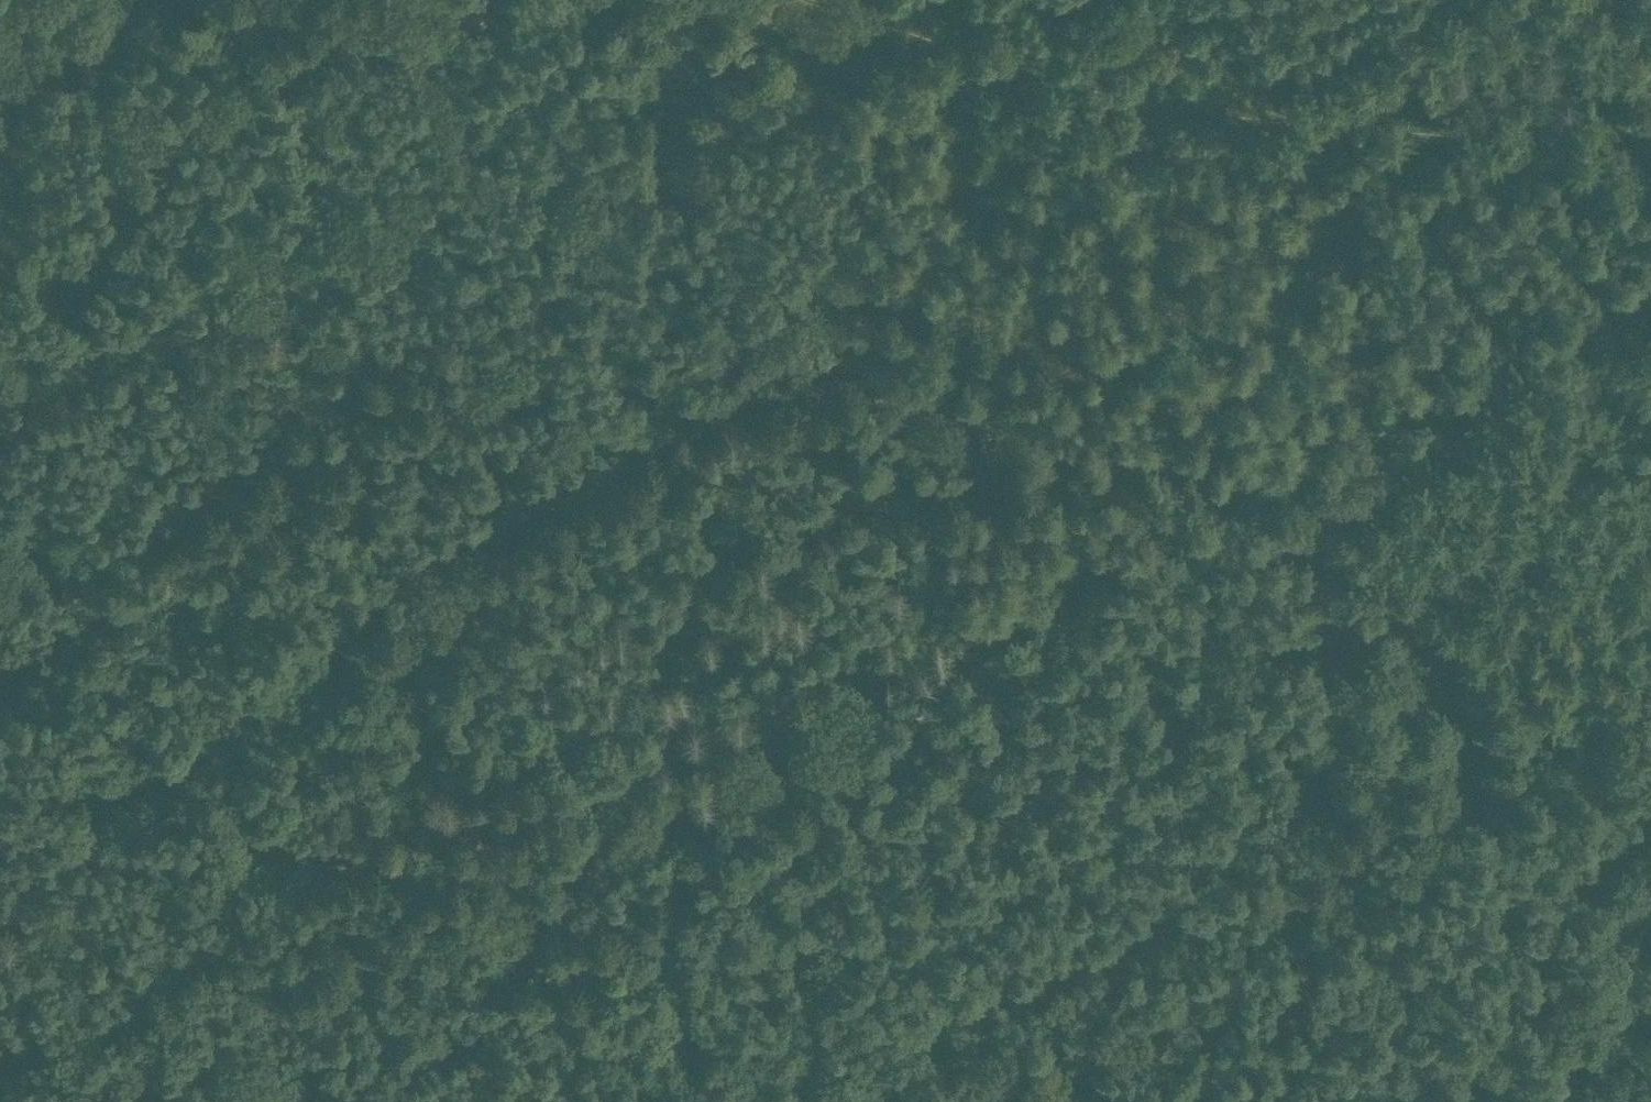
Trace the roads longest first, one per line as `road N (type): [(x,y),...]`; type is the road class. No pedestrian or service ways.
road 1 (track): [(1650,154),(1473,137),(999,52),(807,0)]

